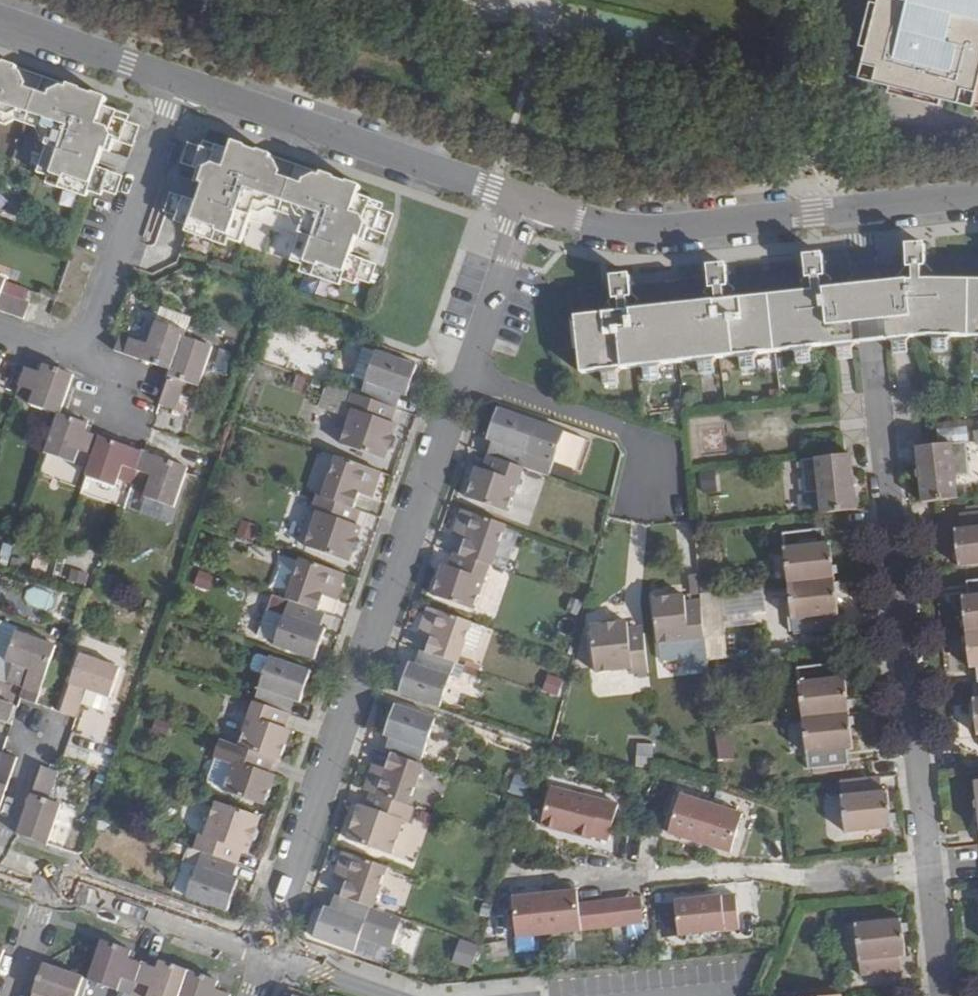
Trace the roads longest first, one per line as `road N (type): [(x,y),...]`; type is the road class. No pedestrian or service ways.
road 1 (residential): [(944,995),(857,208)]
road 2 (residential): [(471,373),(265,953)]
road 3 (residential): [(181,81),(528,201)]
road 4 (residential): [(528,201),(645,231),(857,208)]
road 5 (residential): [(84,361),(181,81)]
road 6 (residential): [(52,881),(265,953)]
road 7 (residential): [(471,373),(630,430),(652,476)]
road 8 (residential): [(0,19),(181,81)]
road 9 (residential): [(528,201),(471,373)]
road 10 (residential): [(12,995),(52,881)]
road 11 (residential): [(857,208),(977,195)]

